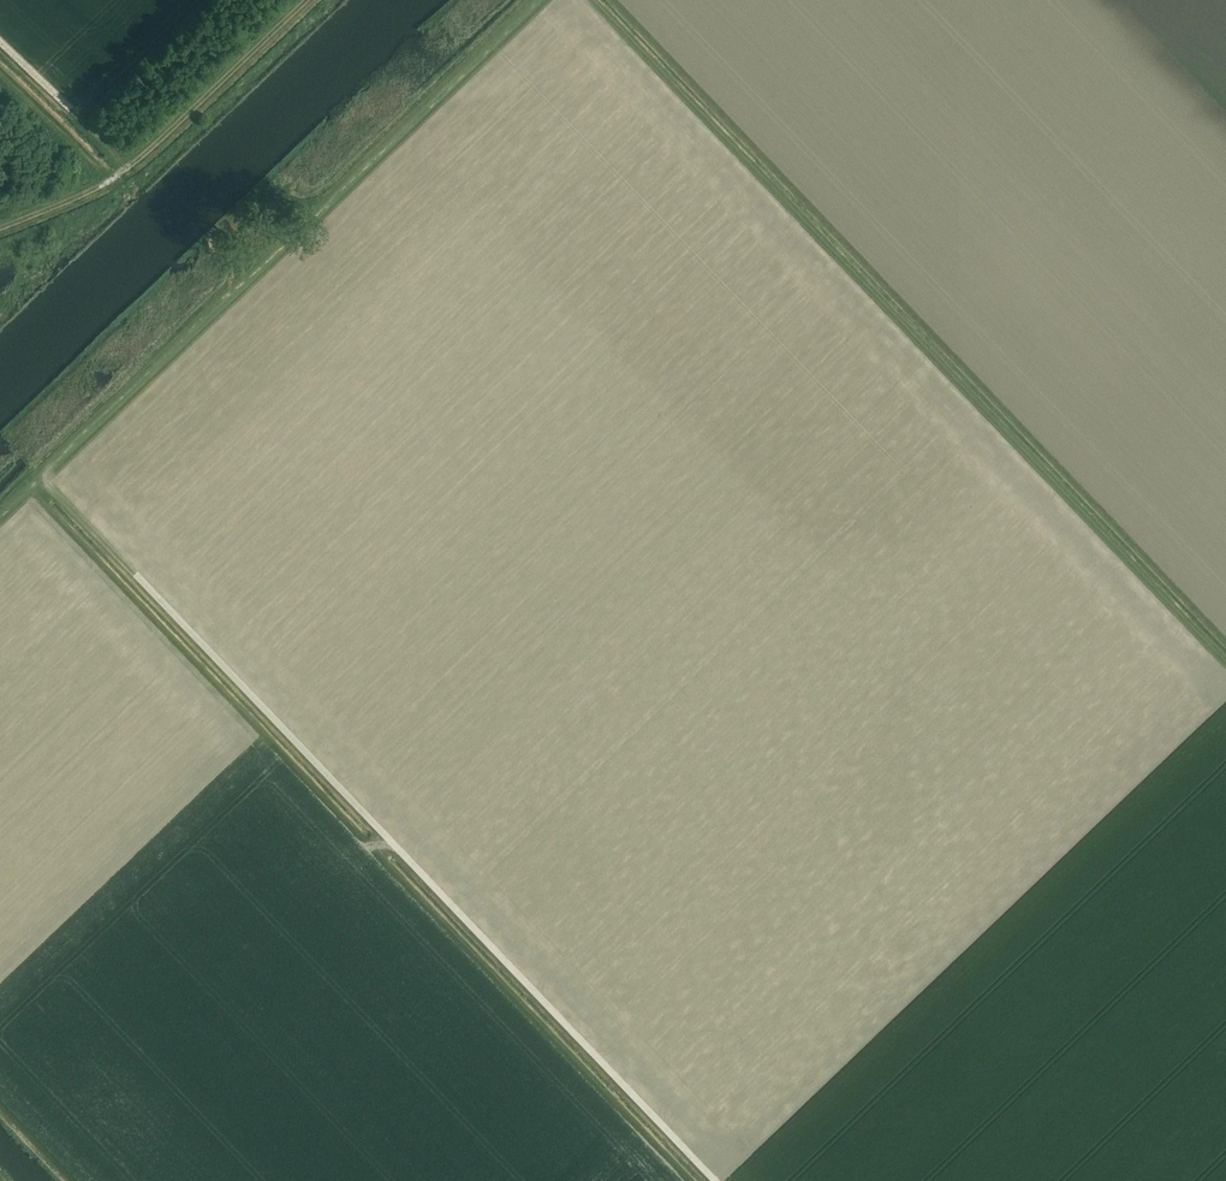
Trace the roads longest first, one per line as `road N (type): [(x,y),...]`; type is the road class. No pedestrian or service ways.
road 1 (track): [(0,227),(135,162),(310,0)]

